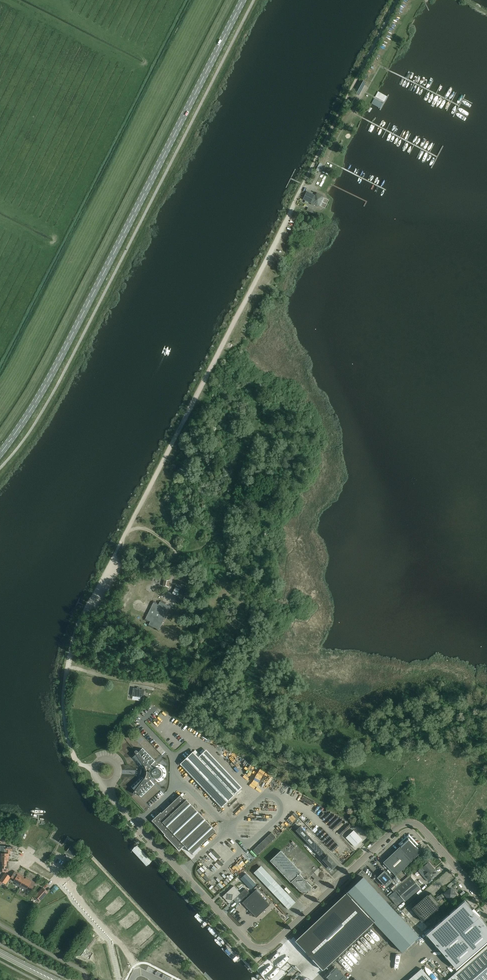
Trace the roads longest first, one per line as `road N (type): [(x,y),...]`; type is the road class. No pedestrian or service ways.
road 1 (track): [(94,769),(77,762),(63,704),(80,628),(397,0)]
road 2 (unclassified): [(486,902),(410,819),(272,943),(255,947),(114,800),(108,783)]
road 3 (primary): [(0,453),(50,378),(243,0)]
road 4 (unclassified): [(128,979),(122,938),(60,878)]

